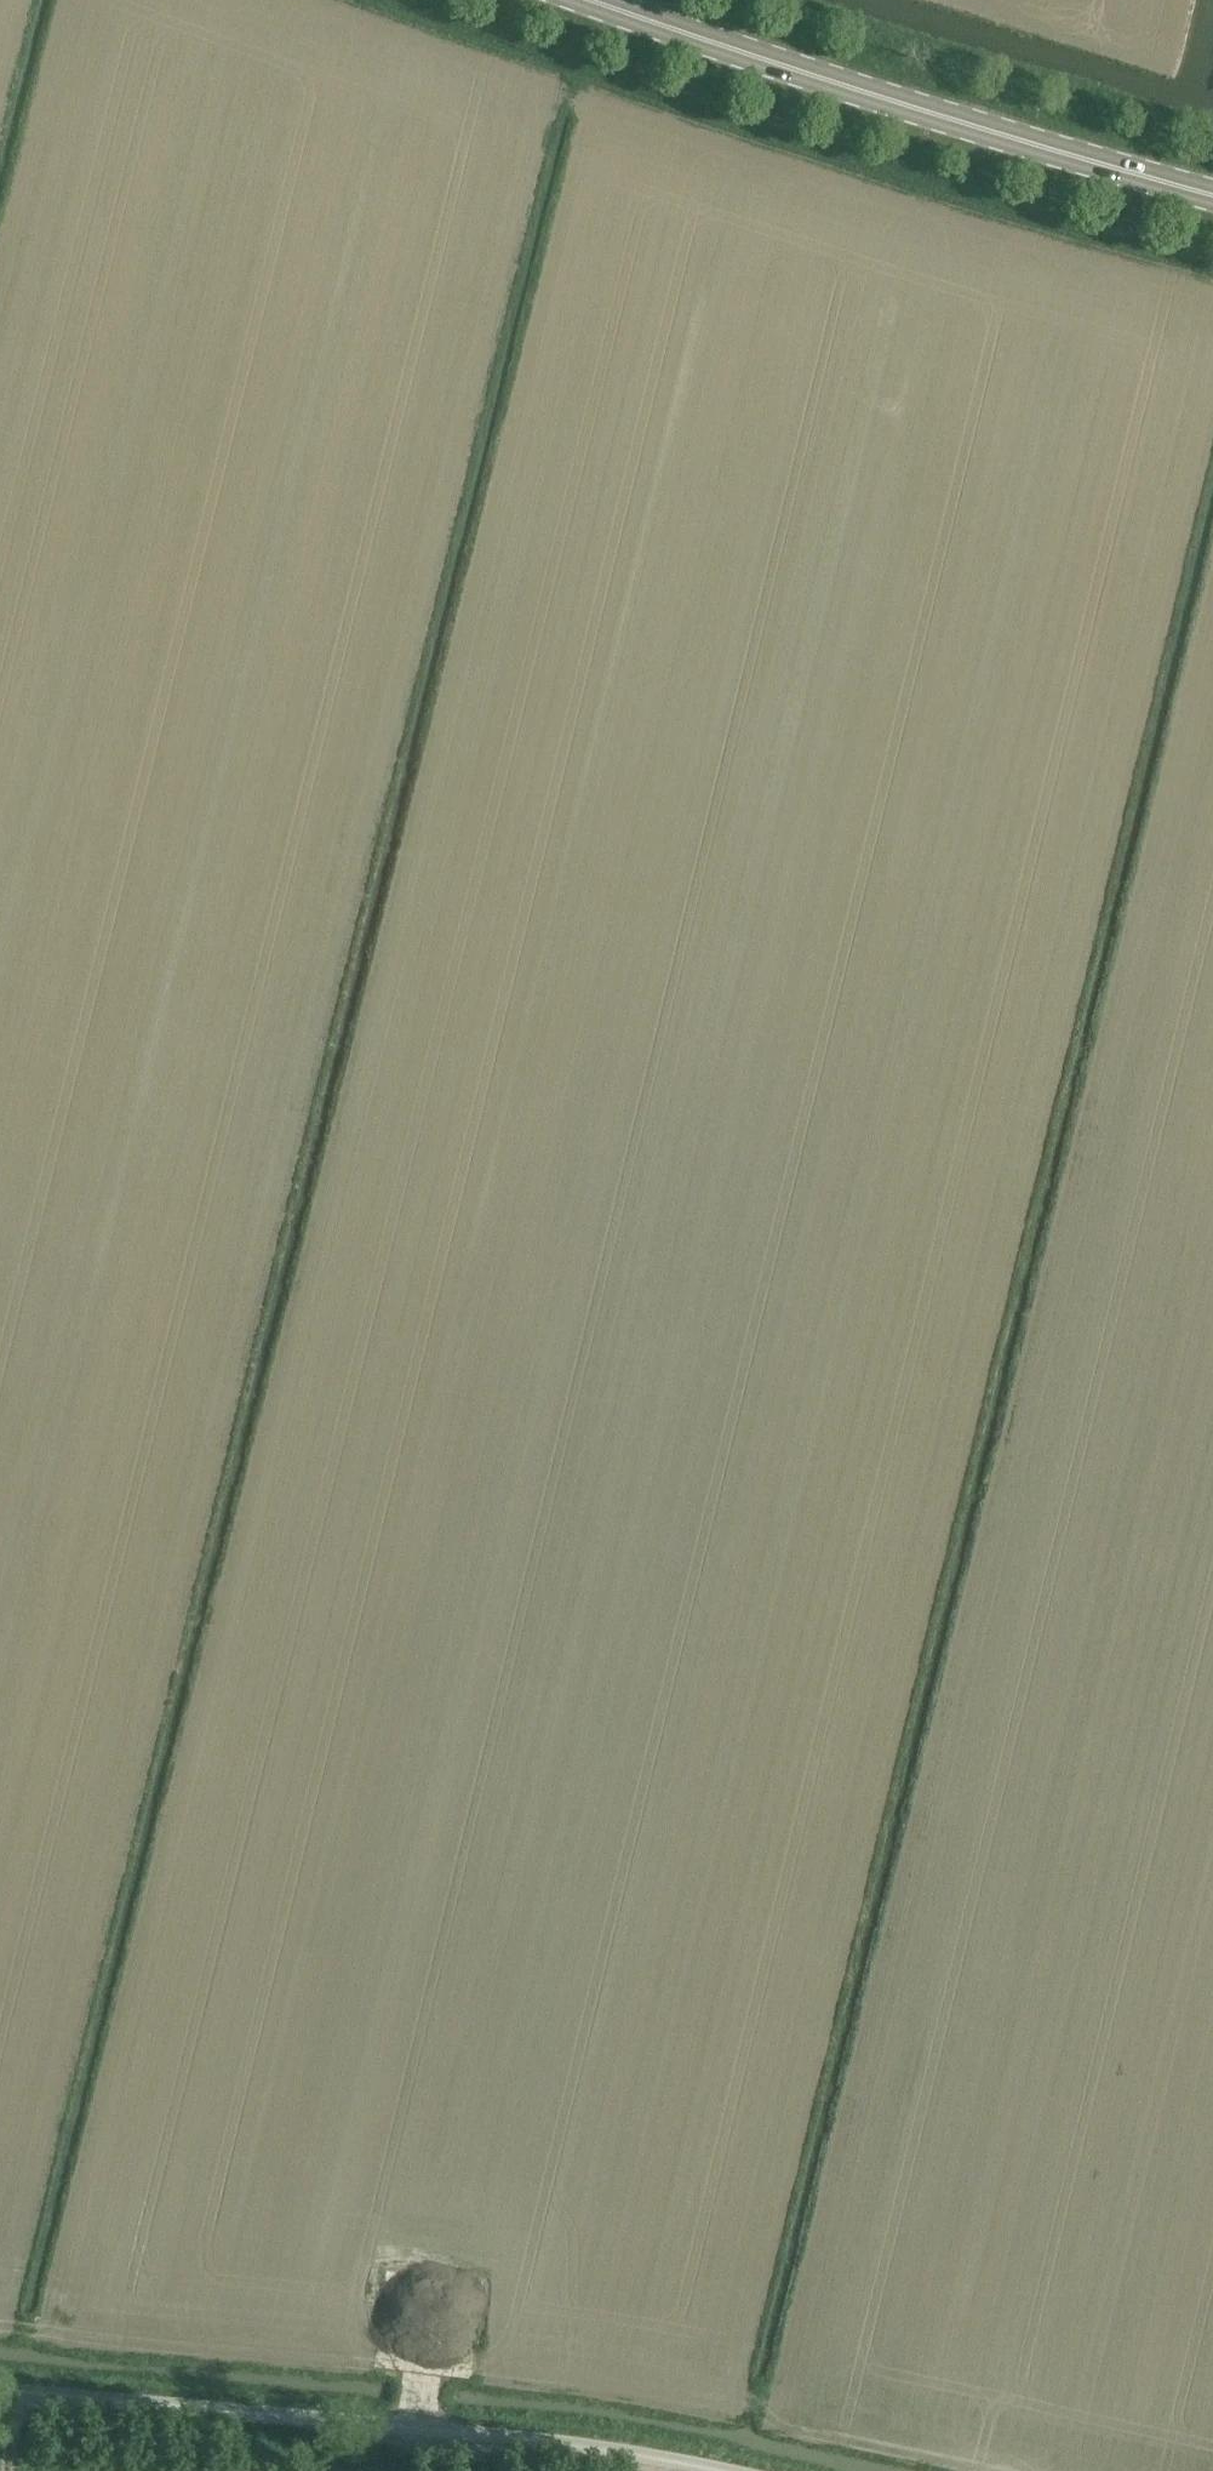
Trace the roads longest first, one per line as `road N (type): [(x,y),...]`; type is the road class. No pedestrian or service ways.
road 1 (unclassified): [(699,2470),(537,2443),(0,2392)]
road 2 (primary): [(1212,195),(592,0)]

